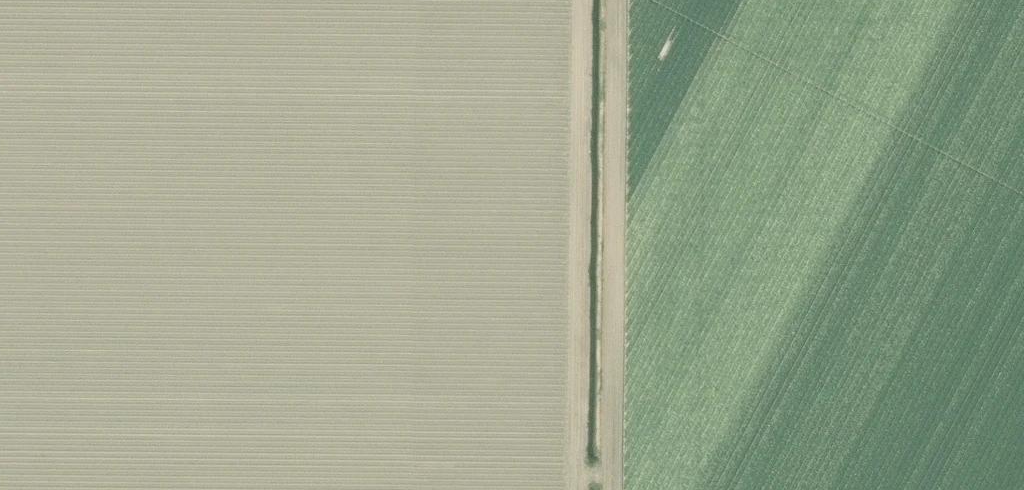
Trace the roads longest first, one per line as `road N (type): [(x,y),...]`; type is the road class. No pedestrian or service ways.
road 1 (track): [(582,0),(578,489)]

